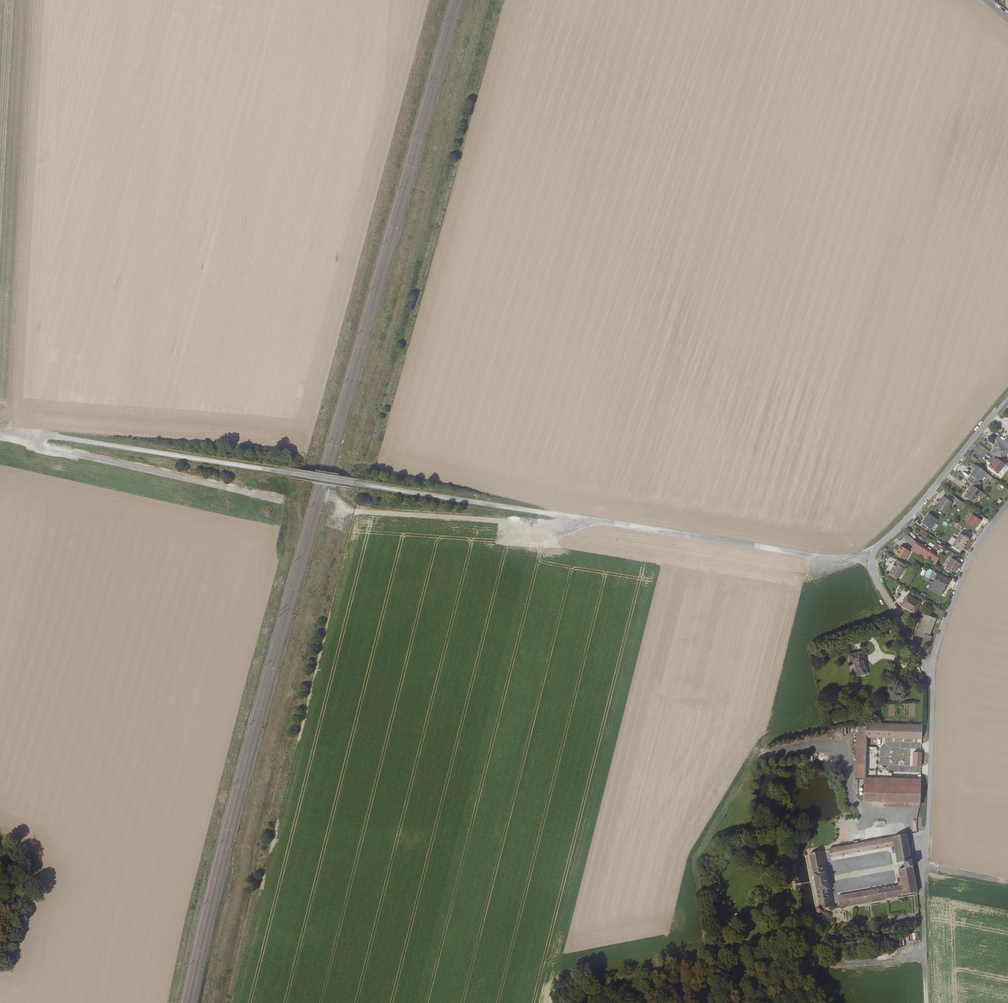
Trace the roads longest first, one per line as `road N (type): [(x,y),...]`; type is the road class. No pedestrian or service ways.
road 1 (track): [(0,431),(814,556),(873,559)]
road 2 (residential): [(1007,397),(873,559),(875,577),(932,681)]
road 3 (track): [(280,500),(32,446),(22,434)]
road 4 (track): [(360,511),(557,525),(565,517)]
road 5 (residential): [(1007,505),(967,564),(932,660),(932,681)]
road 6 (residential): [(932,681),(924,867)]
road 7 (track): [(768,713),(814,556)]
road 8 (track): [(924,867),(927,1002)]

